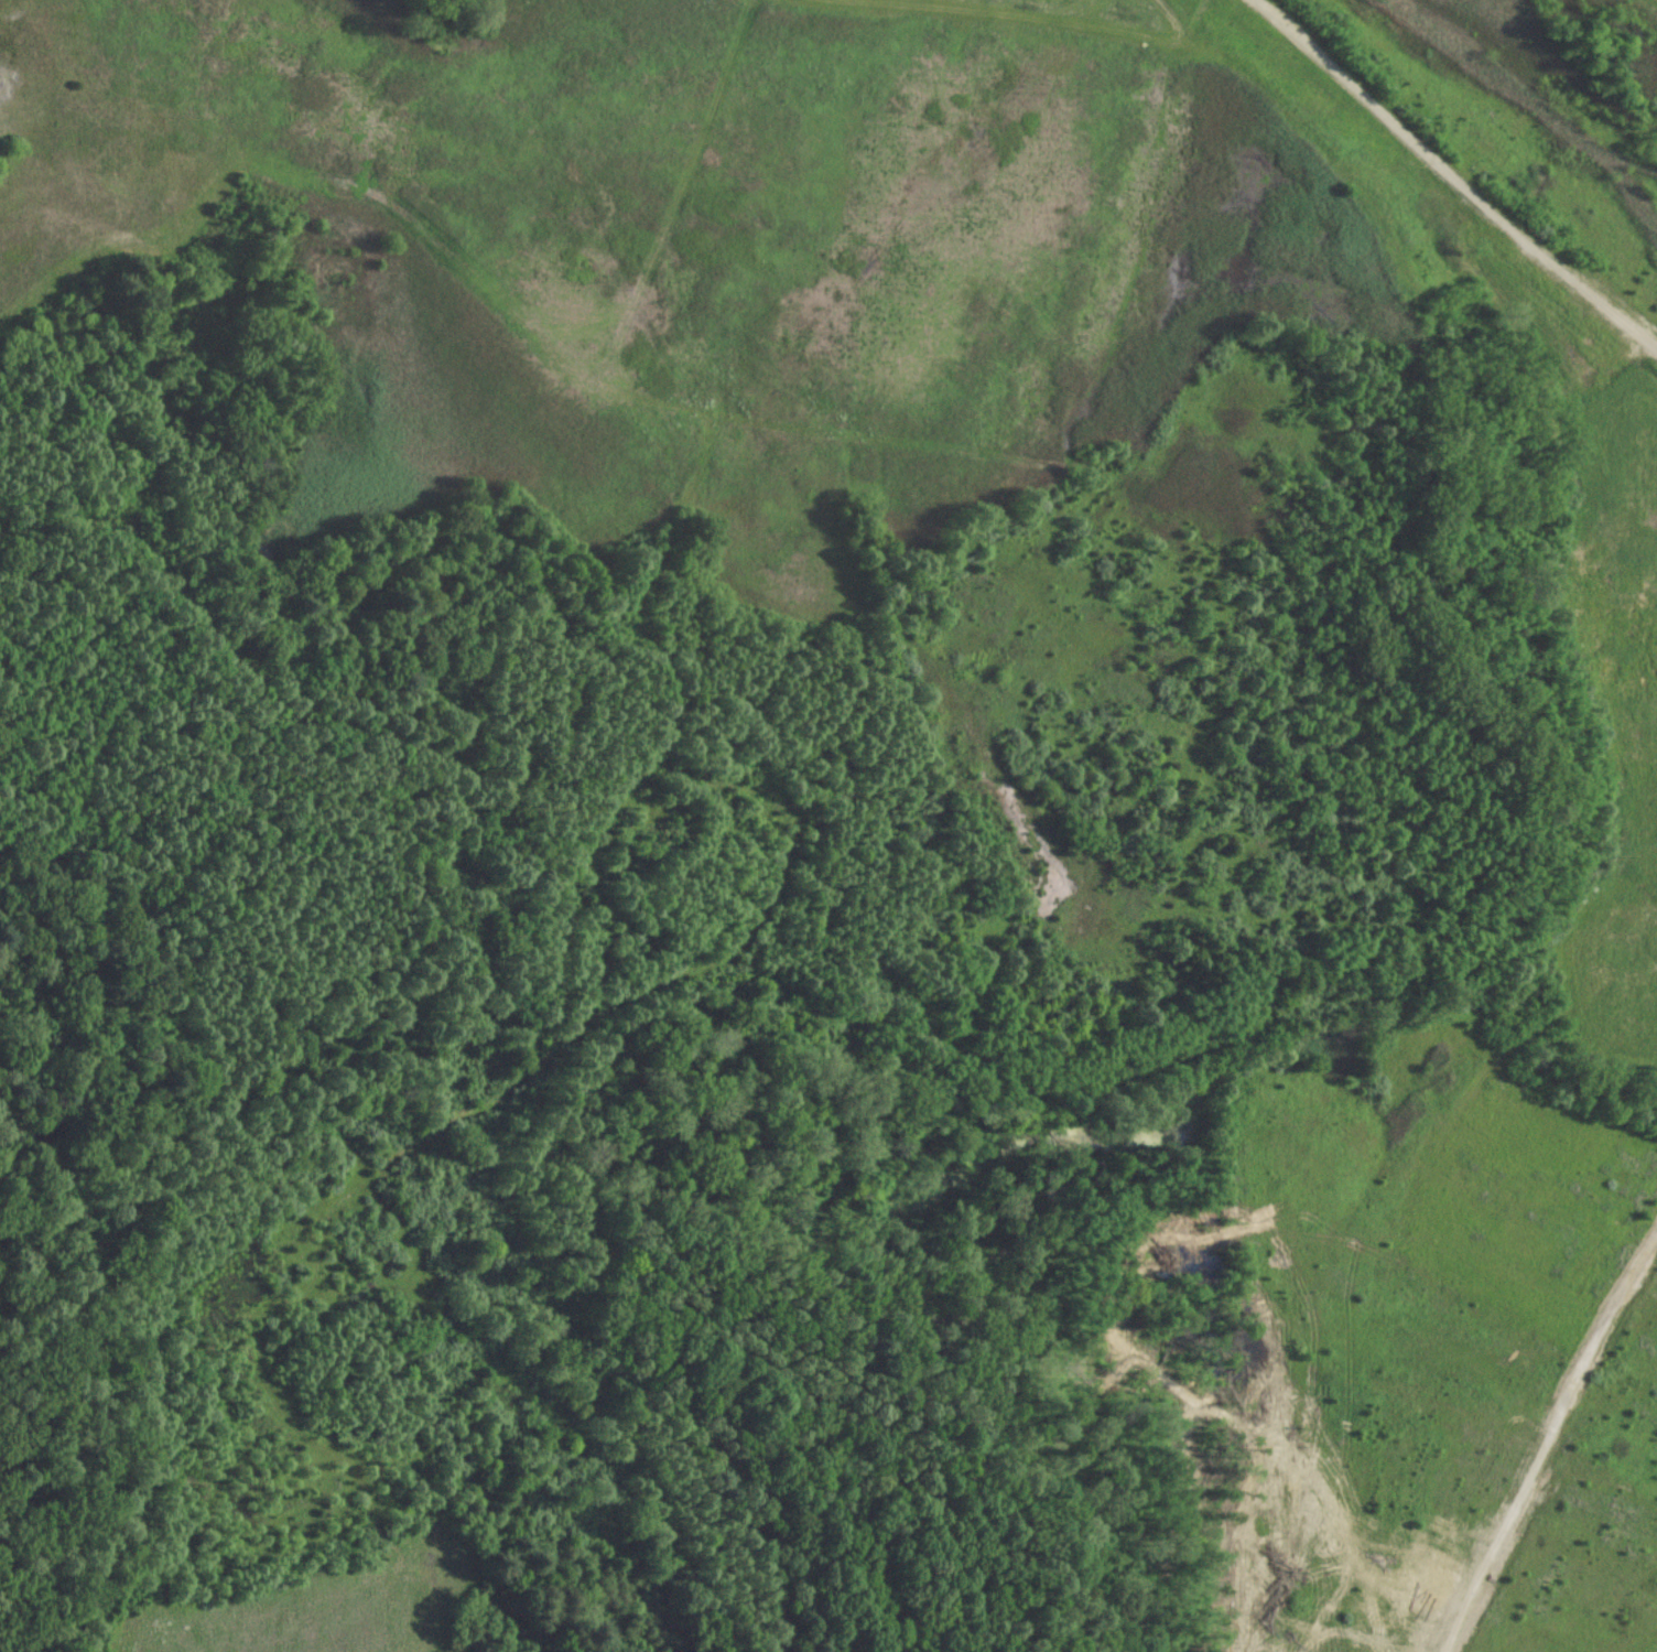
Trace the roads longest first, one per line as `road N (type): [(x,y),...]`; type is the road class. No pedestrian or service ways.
road 1 (residential): [(1656,345),(1550,261),(1258,0)]
road 2 (residential): [(1464,1651),(1656,1208)]

